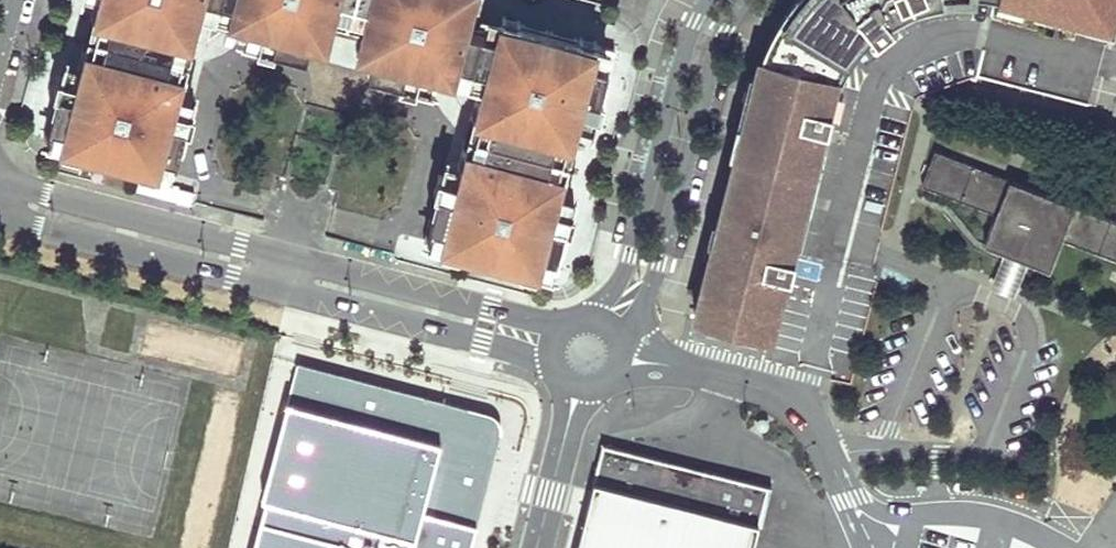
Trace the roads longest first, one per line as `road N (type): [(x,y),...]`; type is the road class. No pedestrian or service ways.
road 1 (residential): [(569,321),(526,318),(0,181)]
road 2 (residential): [(0,218),(521,349),(553,367)]
road 3 (residential): [(623,340),(655,290),(741,0)]
road 4 (residential): [(709,0),(627,275),(594,316)]
road 5 (residential): [(577,389),(537,547)]

